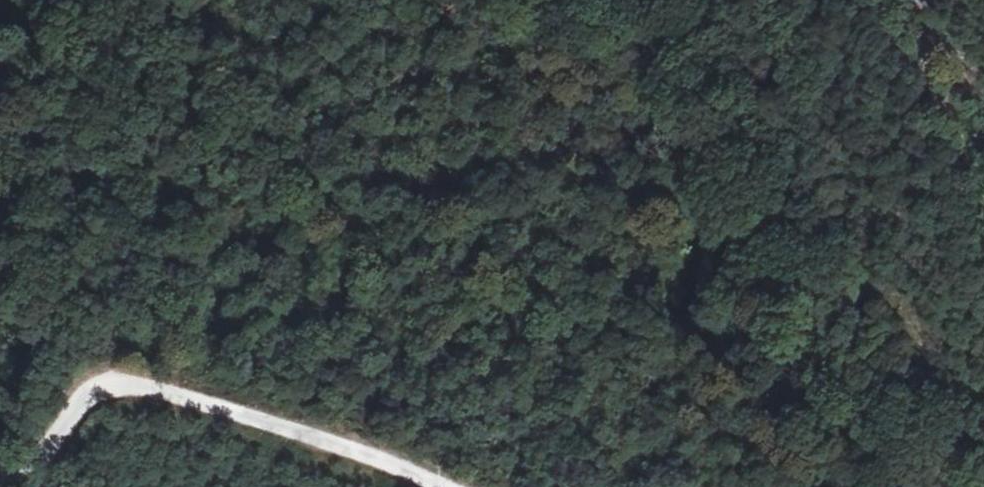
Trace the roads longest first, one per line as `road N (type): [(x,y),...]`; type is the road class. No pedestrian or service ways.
road 1 (track): [(0,482),(37,464),(79,405),(107,389),(135,387),(445,486)]

